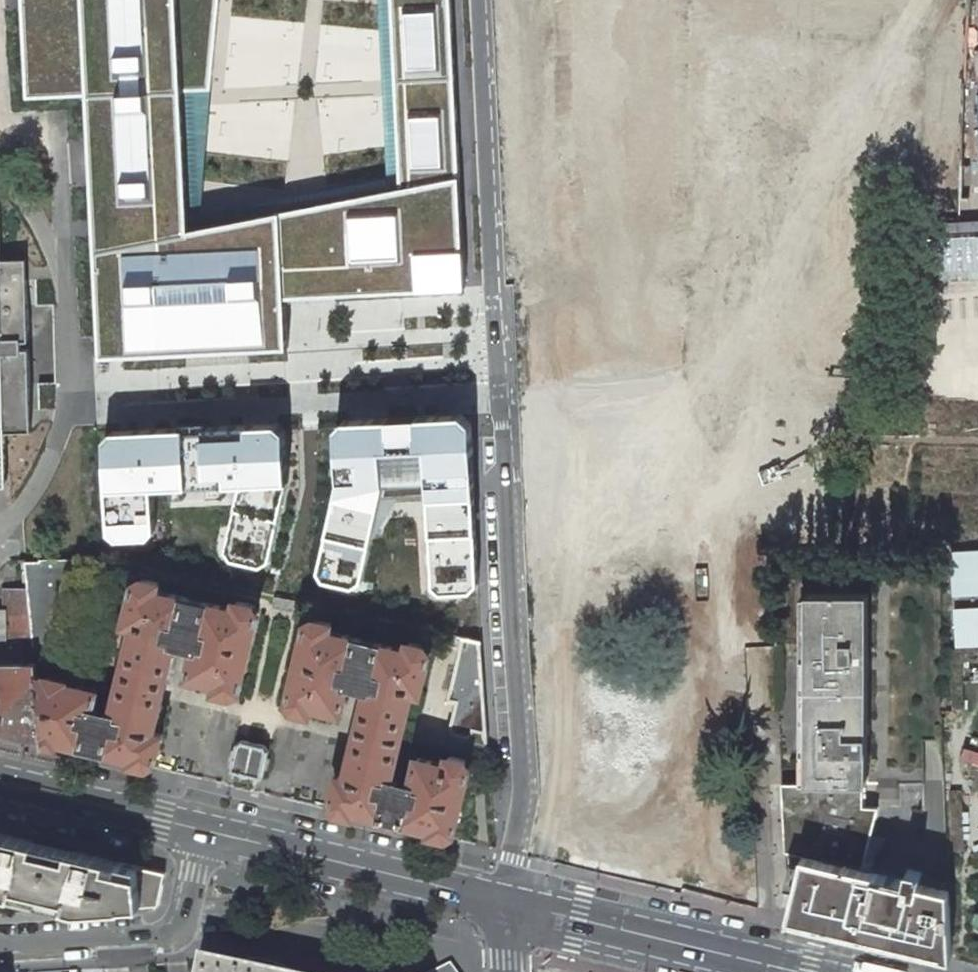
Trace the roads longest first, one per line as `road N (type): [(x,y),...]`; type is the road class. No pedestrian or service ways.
road 1 (unclassified): [(478,0),(524,789),(504,912)]
road 2 (residential): [(0,525),(40,480),(66,401),(62,272),(0,172)]
road 3 (primary): [(504,912),(200,840)]
road 4 (primary): [(782,971),(504,912)]
road 5 (unclassified): [(0,944),(175,932),(200,840)]
road 6 (primary): [(200,840),(0,791)]

